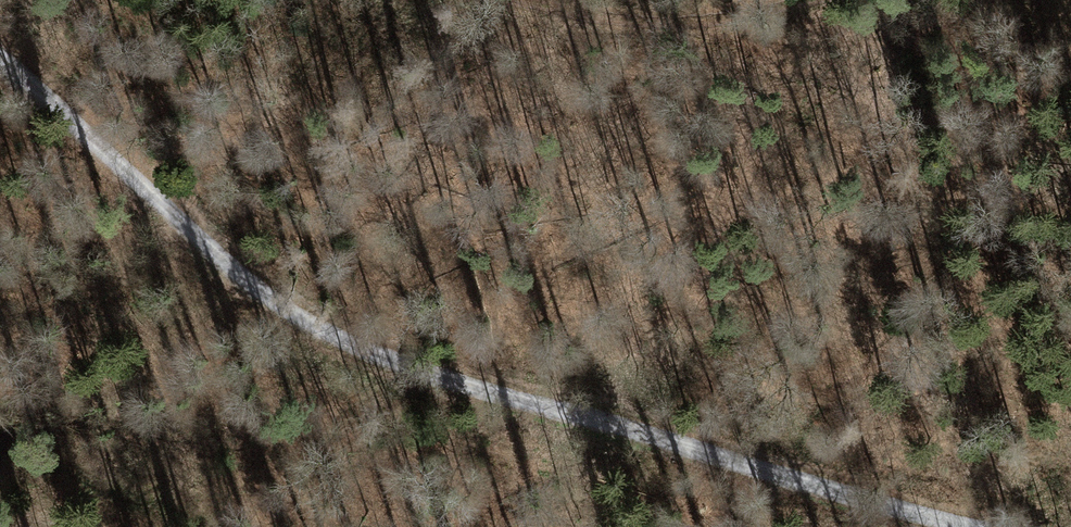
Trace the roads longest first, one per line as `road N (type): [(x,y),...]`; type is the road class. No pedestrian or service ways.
road 1 (track): [(962,526),(386,357),(308,323),(216,254),(0,55)]
road 2 (track): [(796,0),(637,20),(516,0)]

